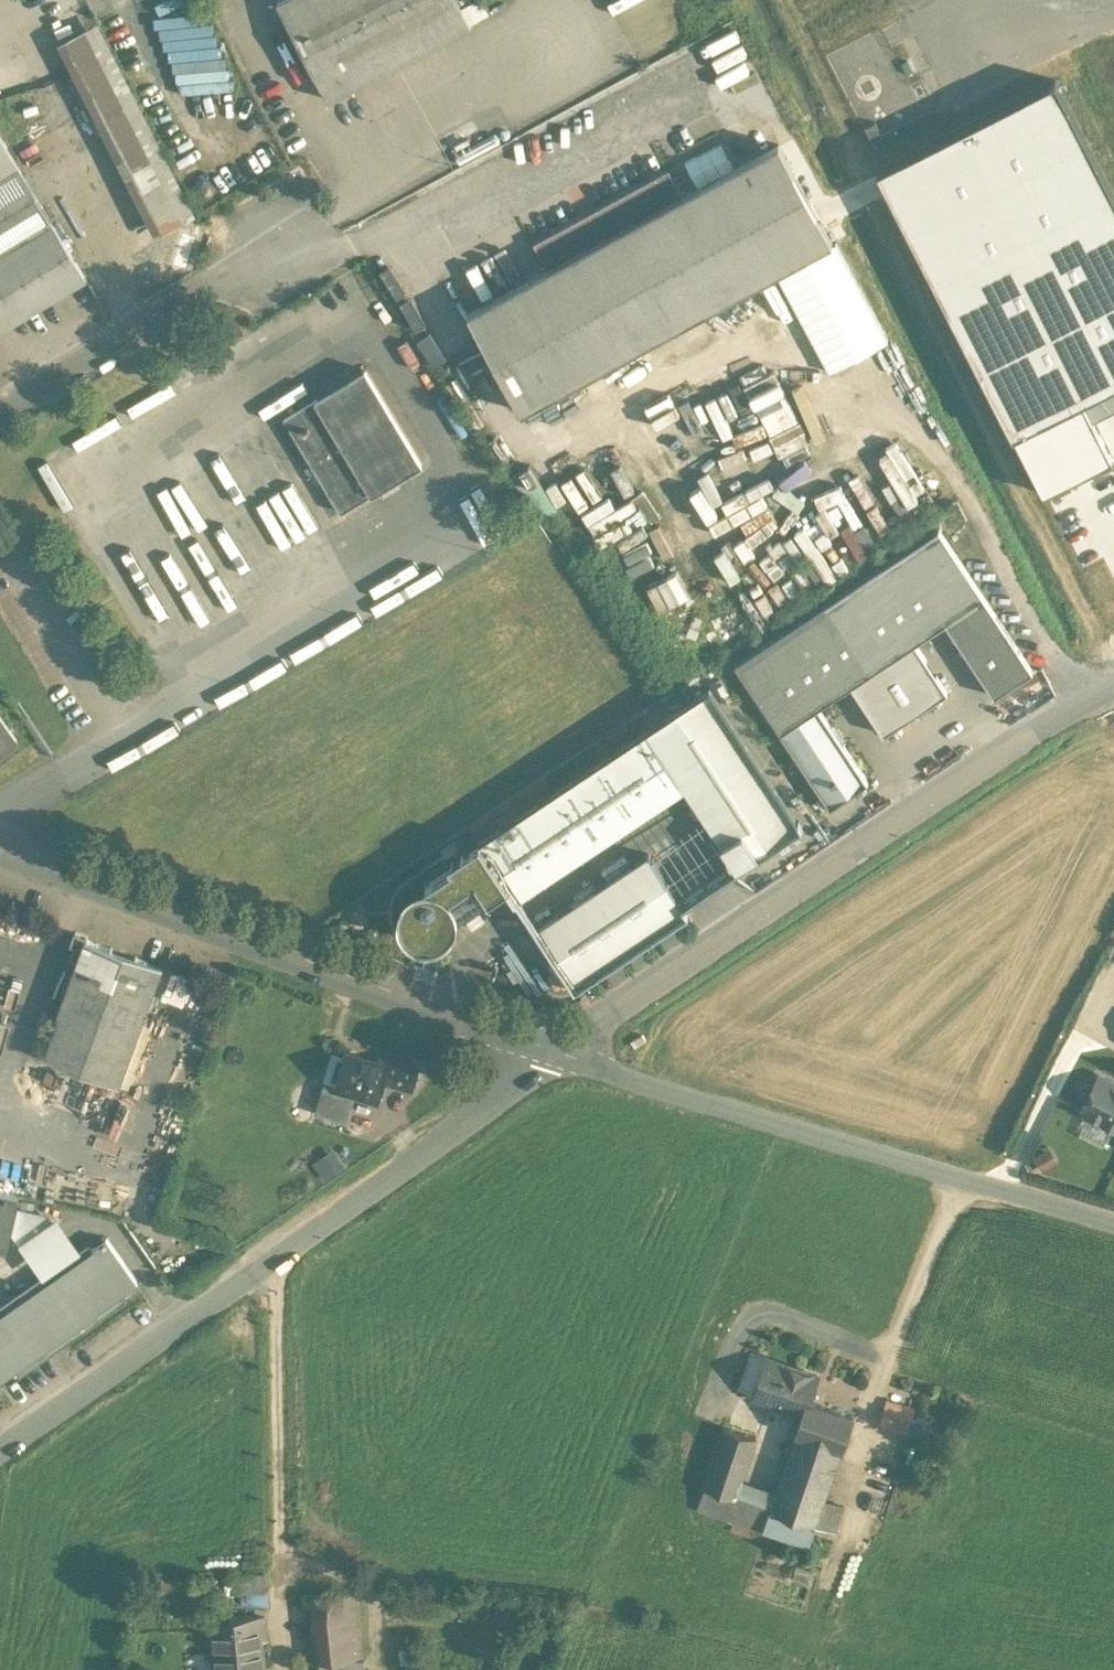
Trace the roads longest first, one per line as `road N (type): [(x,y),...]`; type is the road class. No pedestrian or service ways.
road 1 (unclassified): [(555,1049),(0,1451)]
road 2 (unclassified): [(1113,682),(555,1049)]
road 3 (residential): [(0,847),(555,1049)]
road 4 (unclassified): [(555,1049),(1113,1222)]
road 5 (unclassified): [(0,409),(289,236)]
road 6 (unclassified): [(974,30),(1043,31),(1113,15)]

